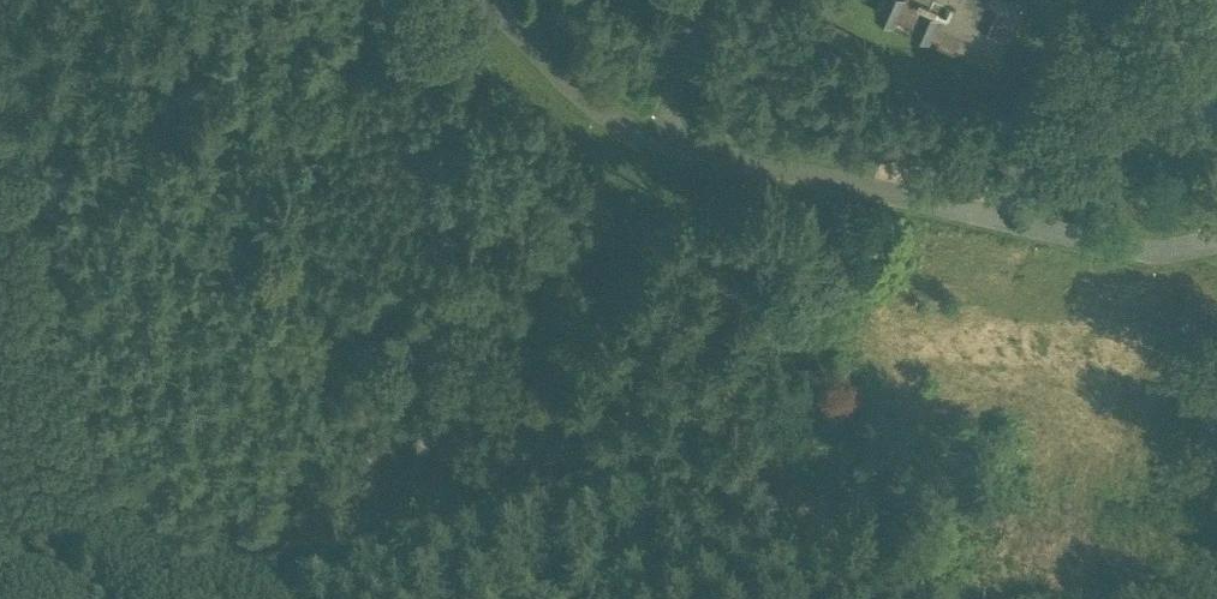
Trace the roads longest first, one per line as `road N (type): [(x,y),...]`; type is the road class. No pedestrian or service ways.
road 1 (residential): [(664,143),(1142,252),(1216,242)]
road 2 (residential): [(489,0),(573,88),(628,128),(664,143)]
road 3 (residential): [(664,143),(694,0)]

